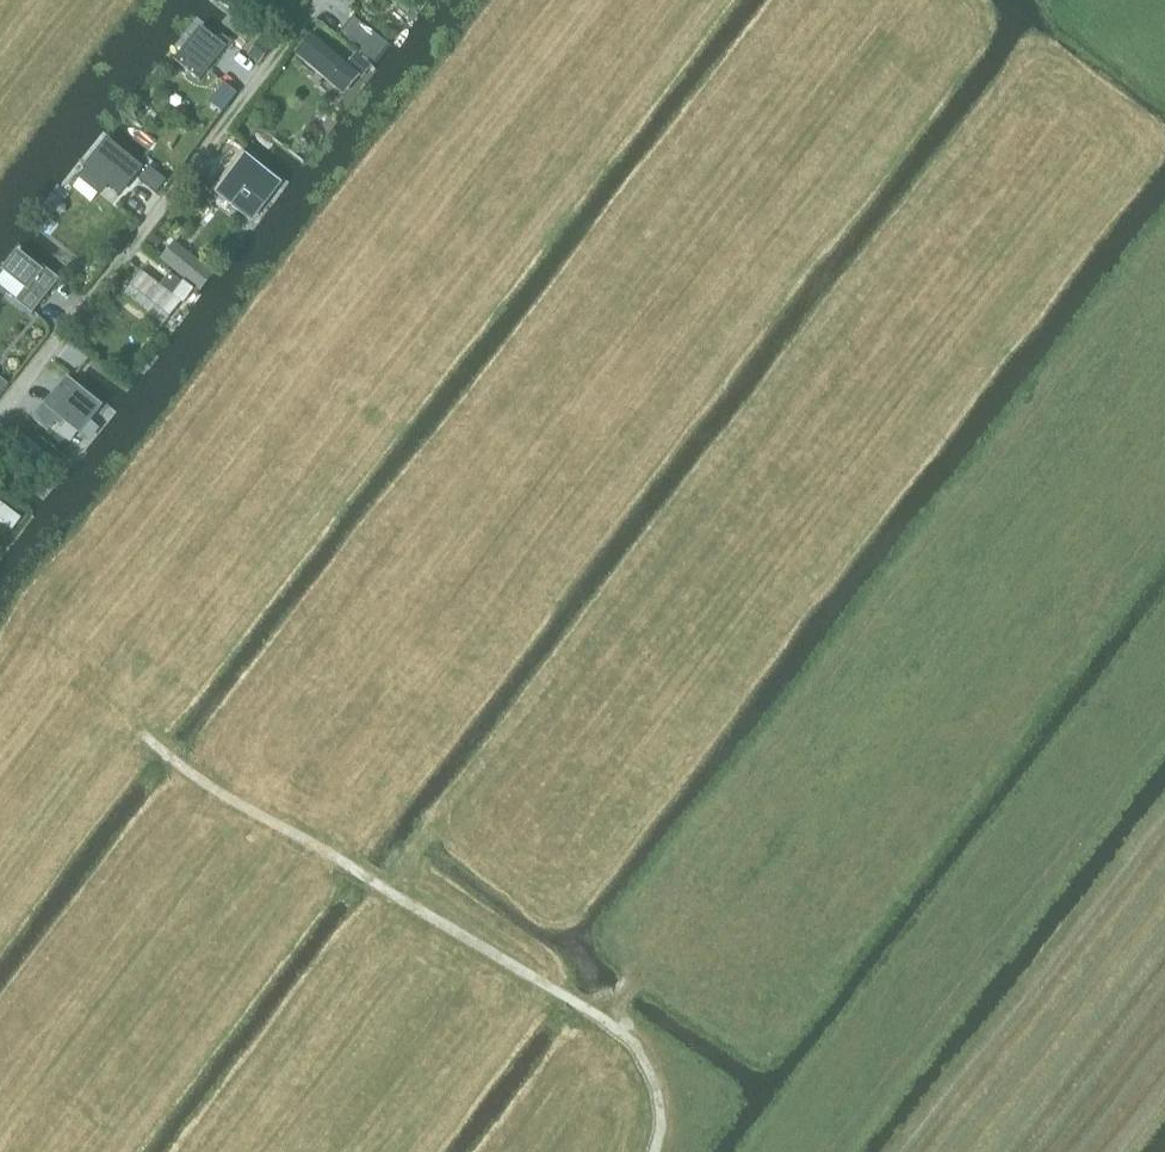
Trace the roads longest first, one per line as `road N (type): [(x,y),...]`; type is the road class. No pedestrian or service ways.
road 1 (track): [(653,1151),(656,1086),(634,1044),(144,734)]

